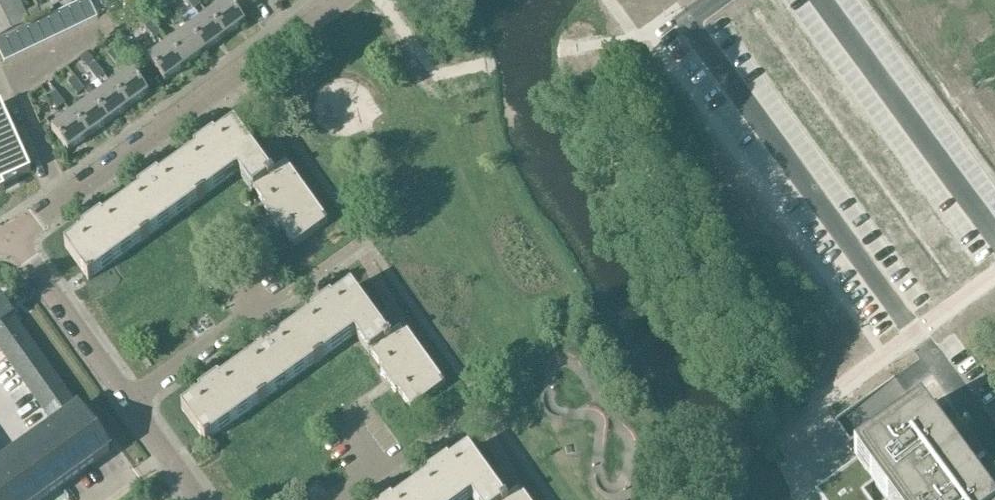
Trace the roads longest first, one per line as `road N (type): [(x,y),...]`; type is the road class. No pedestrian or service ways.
road 1 (residential): [(12,233),(338,0)]
road 2 (residential): [(127,405),(12,233)]
road 3 (residential): [(127,405),(293,286)]
road 4 (unclassified): [(994,320),(939,361),(994,439)]

